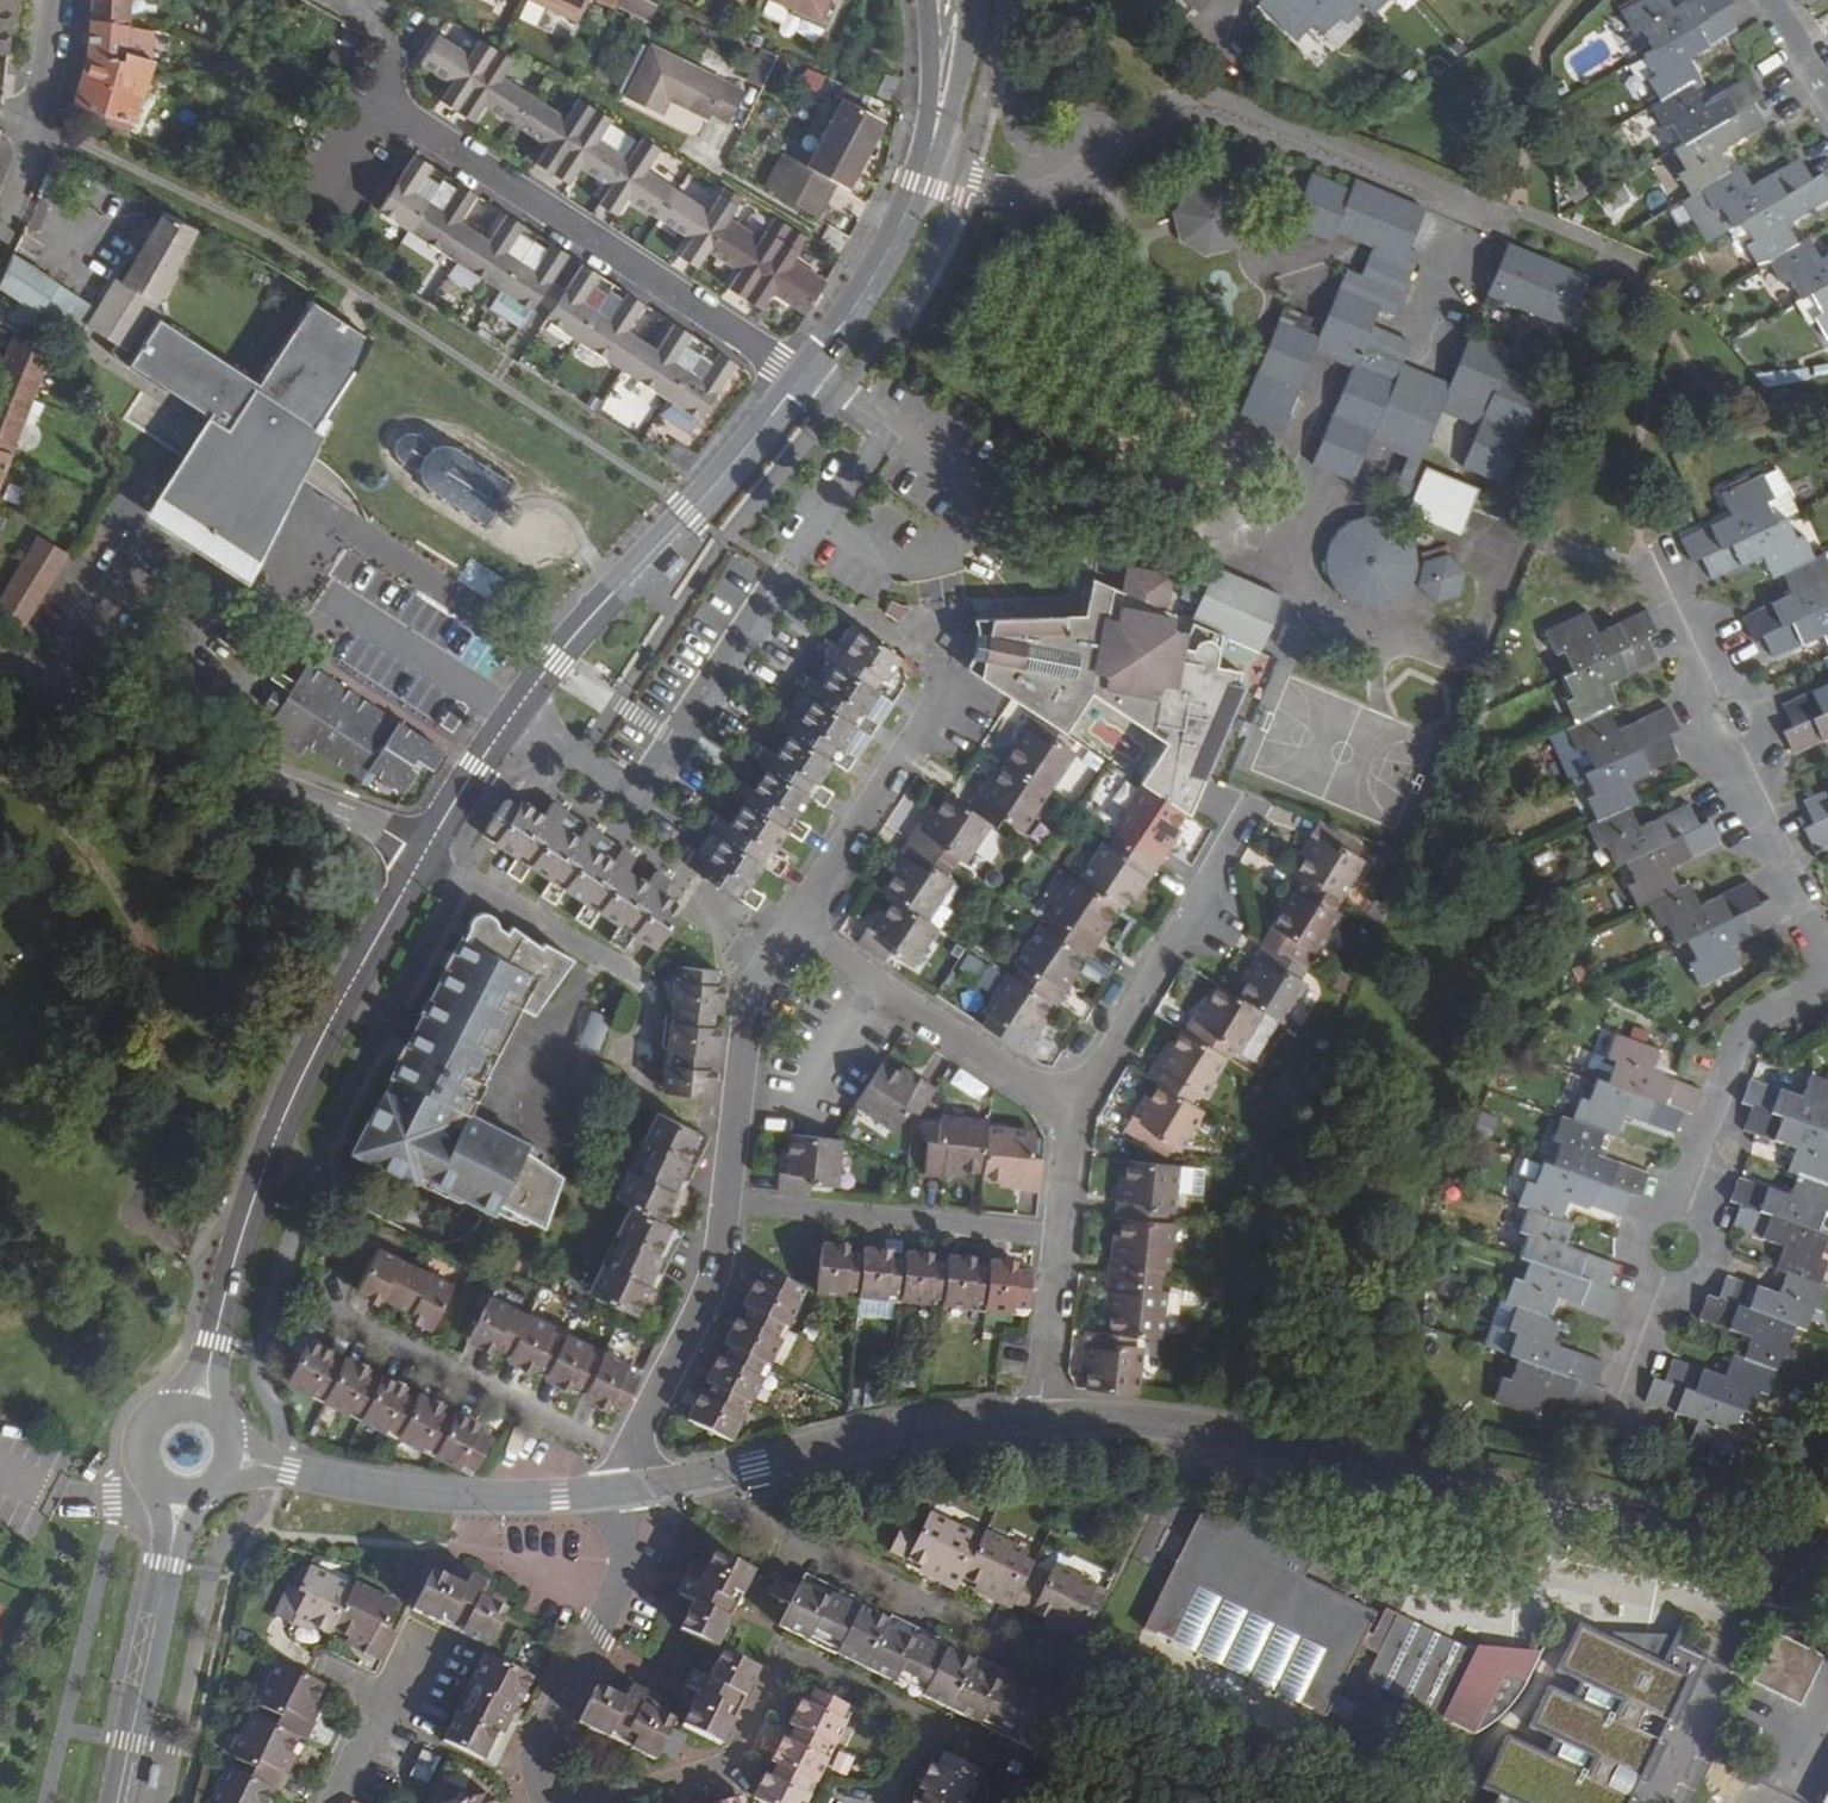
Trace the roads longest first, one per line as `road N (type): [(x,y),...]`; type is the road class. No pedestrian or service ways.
road 1 (residential): [(1827,1564),(1231,1436),(1039,1420)]
road 2 (secondary): [(422,858),(552,661),(801,379)]
road 3 (secondary): [(195,1413),(276,1138),(422,858)]
road 4 (residential): [(368,96),(801,379)]
road 5 (unclassified): [(0,659),(422,858)]
road 6 (residential): [(1648,547),(1709,661),(1742,781),(1827,956)]
road 7 (residential): [(669,1488),(1059,1675)]
road 8 (residential): [(623,1494),(456,1500),(225,1460)]
road 9 (residential): [(1039,1420),(899,1436),(669,1488)]
road 10 (residential): [(1070,1120),(1251,801)]
road 11 (residential): [(314,1305),(629,1454)]
road 12 (residential): [(1056,1243),(724,1208)]
road 13 (residential): [(798,929),(1070,1120)]
road 14 (residential): [(545,1802),(537,1759),(623,1580),(623,1494)]
road 15 (secondary): [(117,1802),(178,1490)]
road 16 (residential): [(957,677),(798,929)]
road 17 (residential): [(798,929),(745,1018),(724,1208)]
road 18 (residential): [(1686,1206),(1749,1029),(1827,984)]
road 19 (residential): [(724,1208),(714,1278),(629,1454)]
road 20 (secondary): [(801,379),(861,299),(928,162)]
road 21 (unclassified): [(60,0),(30,160),(0,231)]
road 22 (residential): [(1039,1420),(1056,1243)]
road 23 (secondary): [(950,0),(942,109),(928,162)]
road 24 (residential): [(336,1802),(405,1667)]
road 25 (residential): [(1686,1206),(1709,1222),(1716,1262),(1699,1285),(1659,1289)]
road 26 (unclassified): [(309,214),(368,96)]
road 27 (residential): [(1659,1289),(1636,1271),(1631,1242),(1657,1208),(1686,1206)]
road 28 (residential): [(1056,1243),(1070,1120)]
road 29 (secondary): [(195,1413),(169,1416),(147,1448),(153,1473),(178,1490)]

